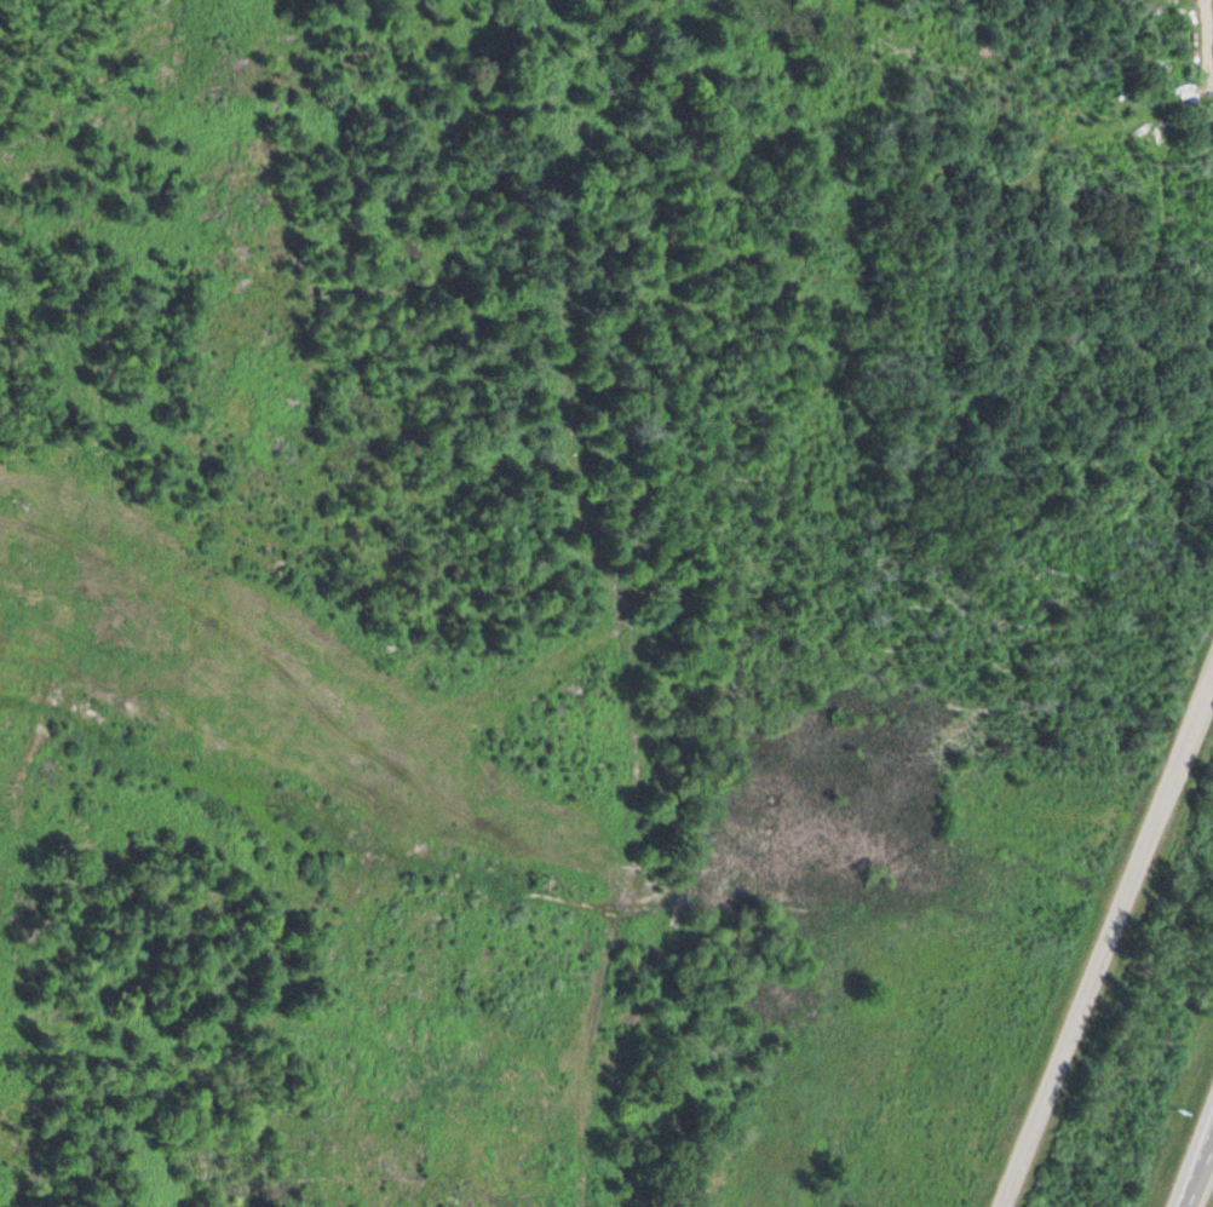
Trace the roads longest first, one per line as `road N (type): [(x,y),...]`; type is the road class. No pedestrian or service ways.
road 1 (residential): [(974,1206),(1046,1054),(1212,639)]

